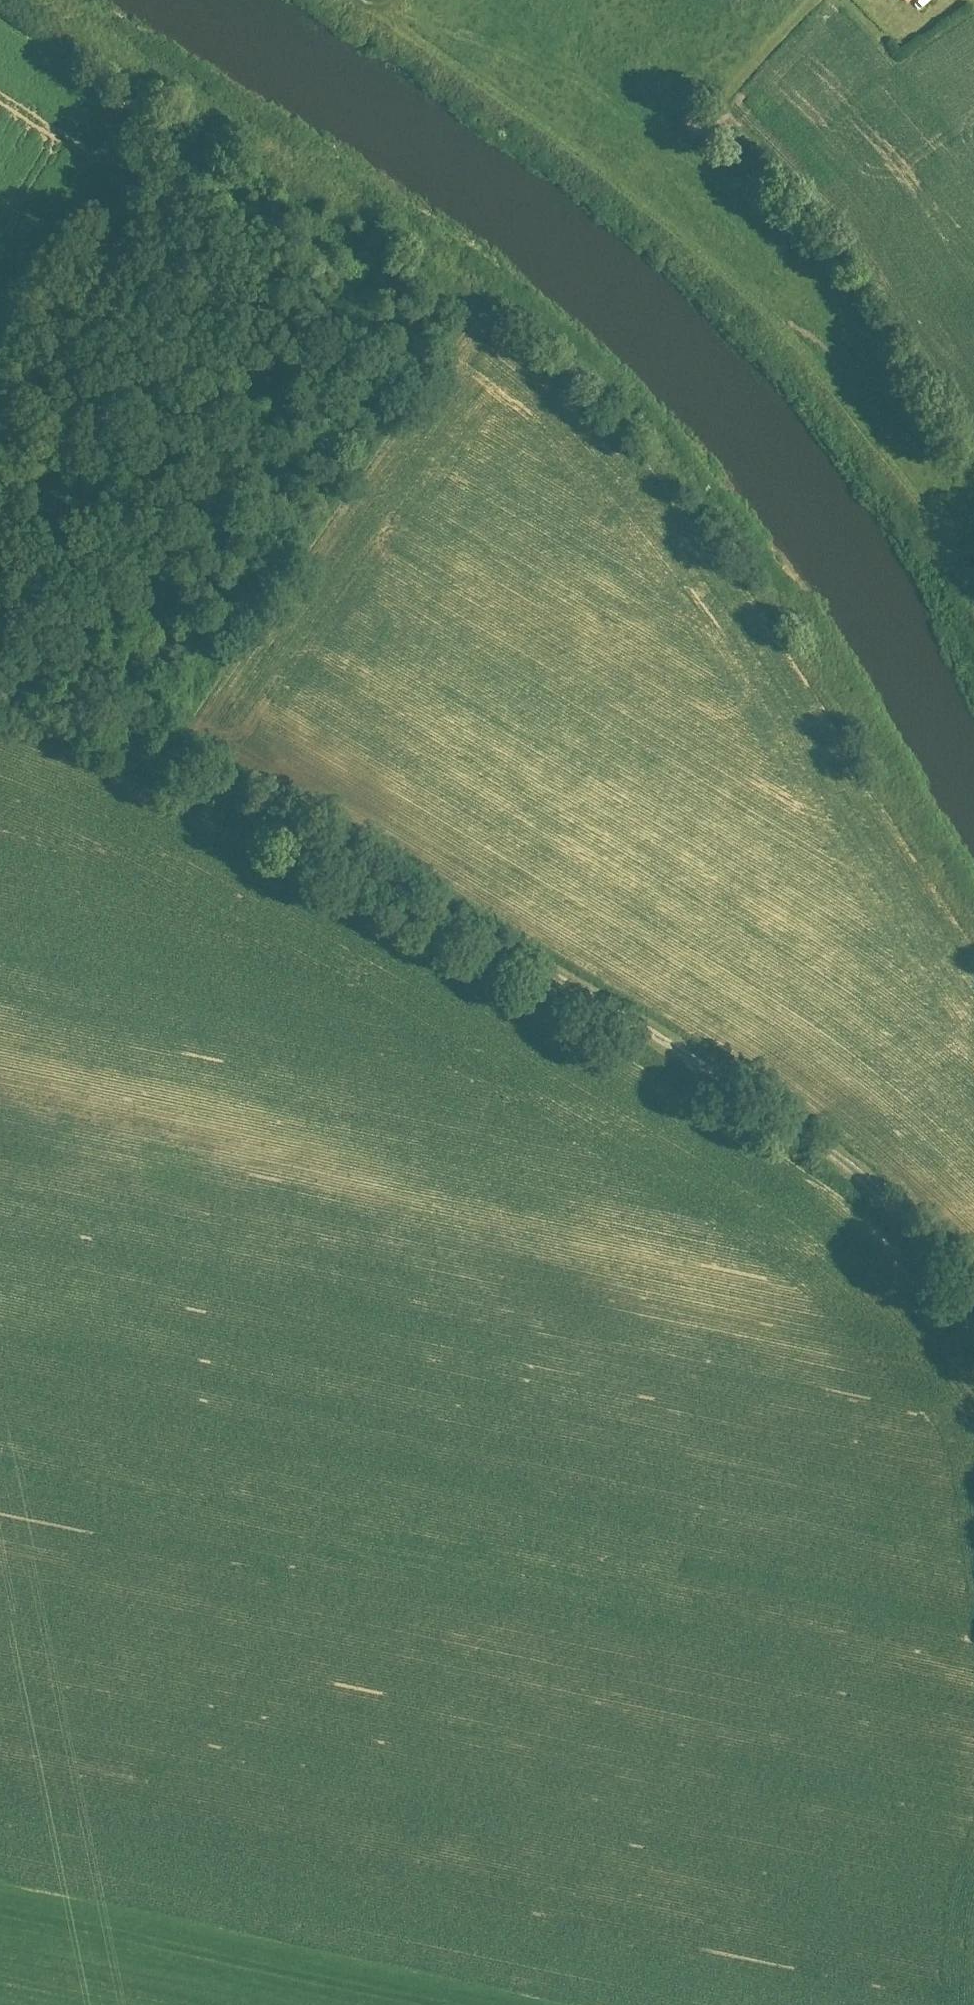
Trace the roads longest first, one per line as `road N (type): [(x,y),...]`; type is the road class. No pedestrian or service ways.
road 1 (track): [(0,685),(214,772),(612,985),(779,1100),(973,1284)]
road 2 (track): [(0,526),(191,266)]

